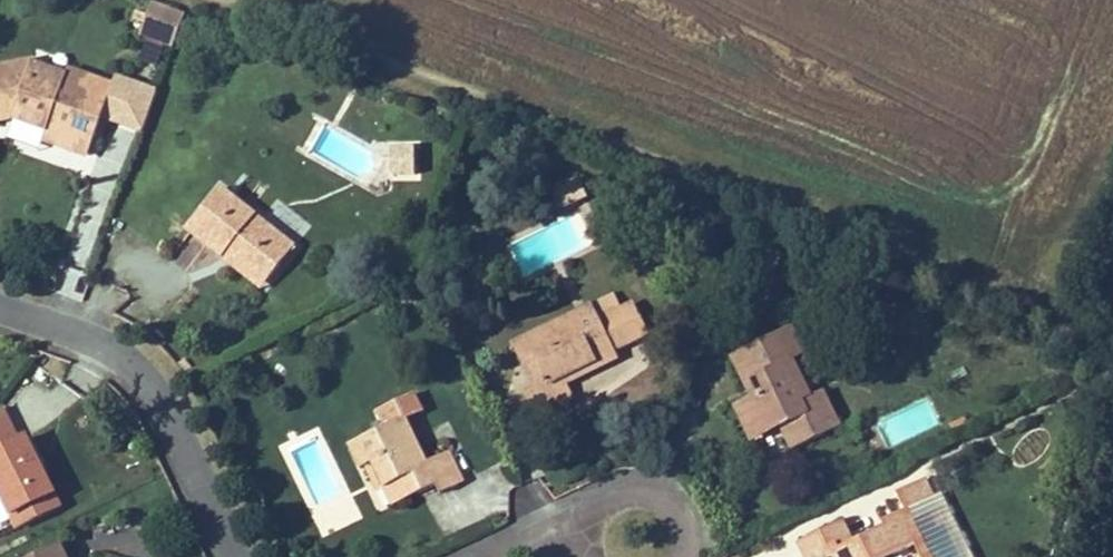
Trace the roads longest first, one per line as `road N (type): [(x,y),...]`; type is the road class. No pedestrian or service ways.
road 1 (residential): [(239,556),(137,348),(0,300)]
road 2 (residential): [(547,526),(622,487),(671,494),(690,550),(682,556)]

